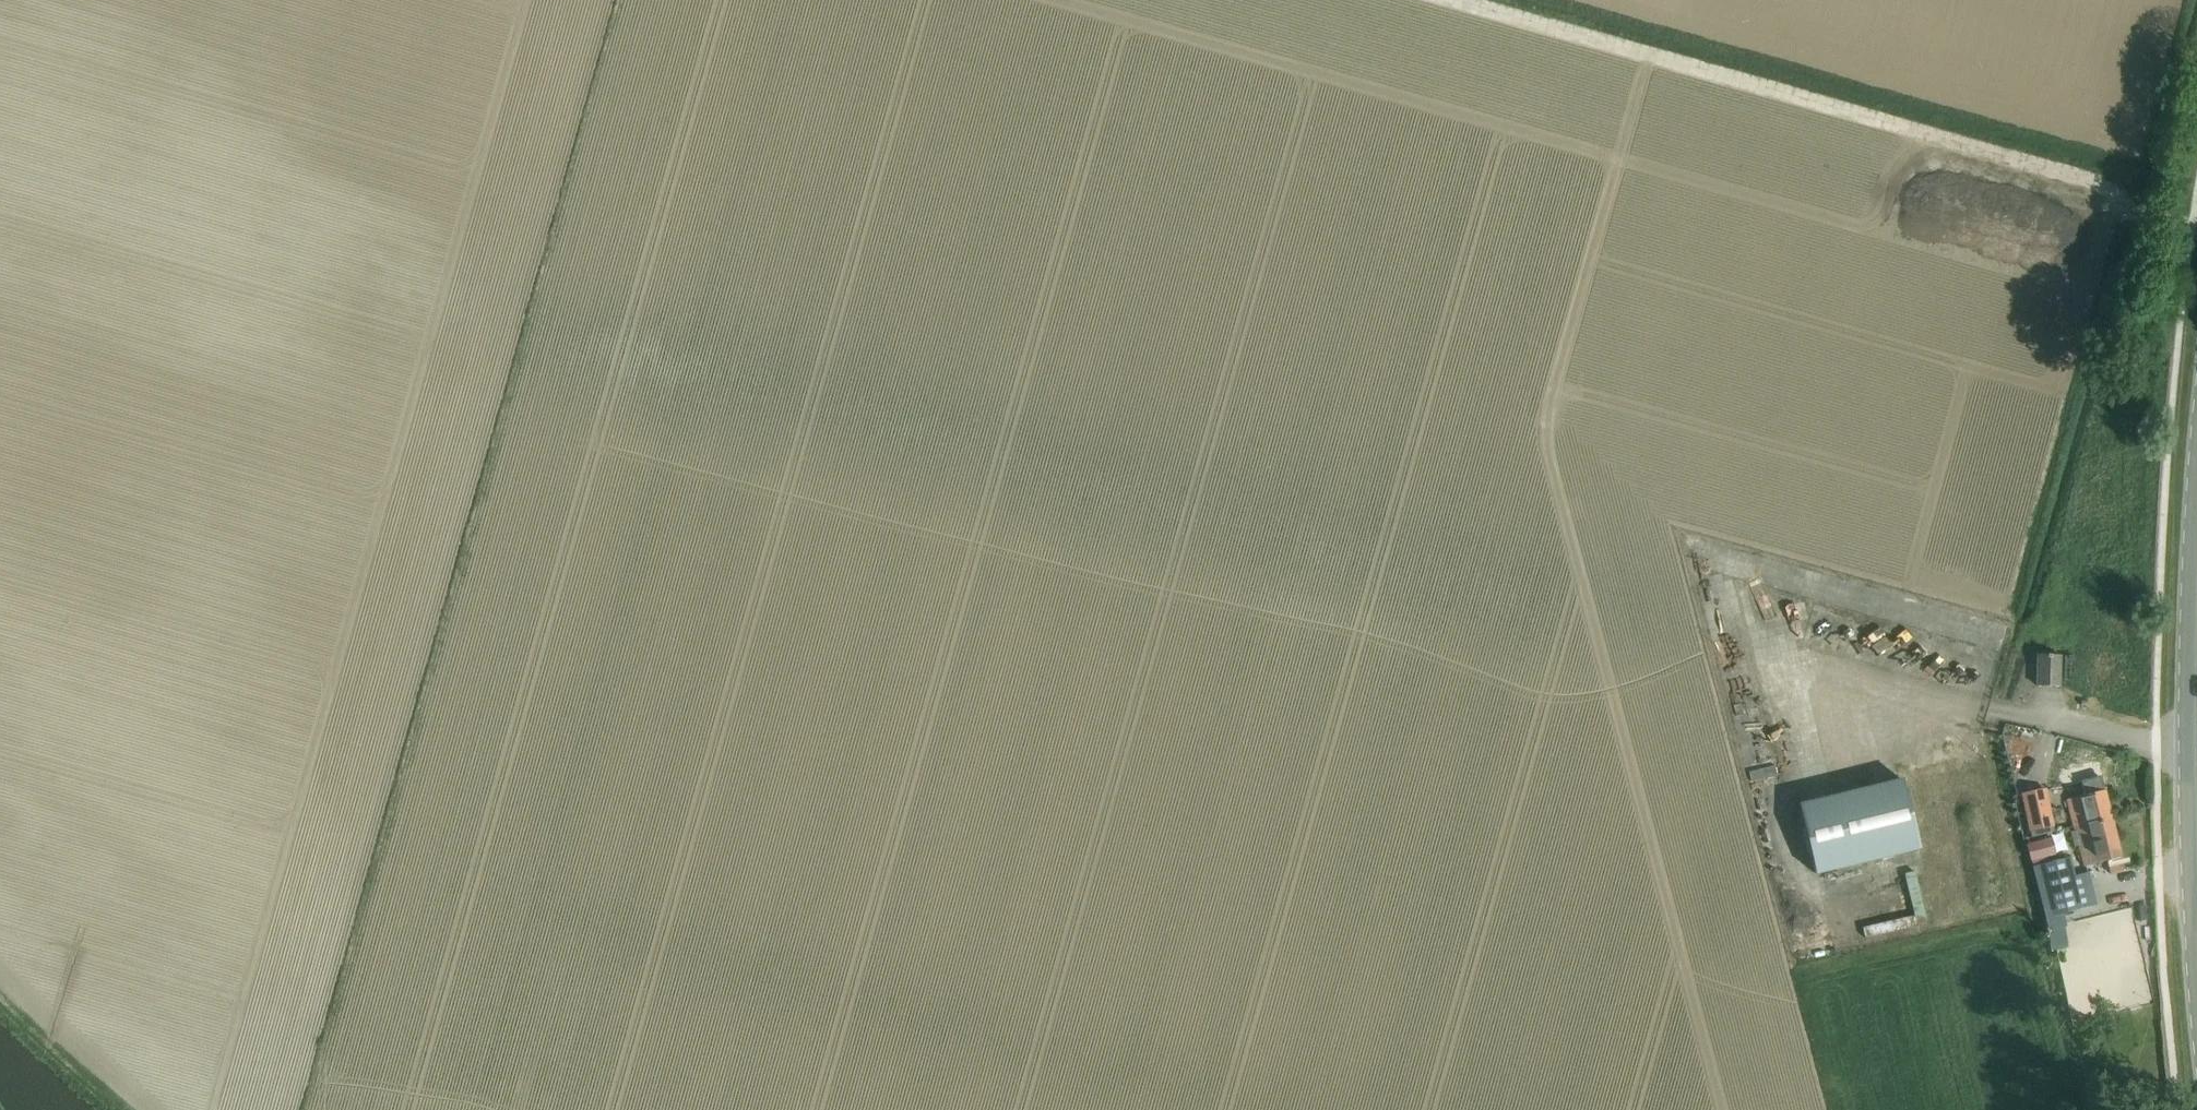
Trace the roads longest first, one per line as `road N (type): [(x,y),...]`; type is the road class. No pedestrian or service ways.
road 1 (secondary): [(2196,974),(2187,669),(2196,513)]

